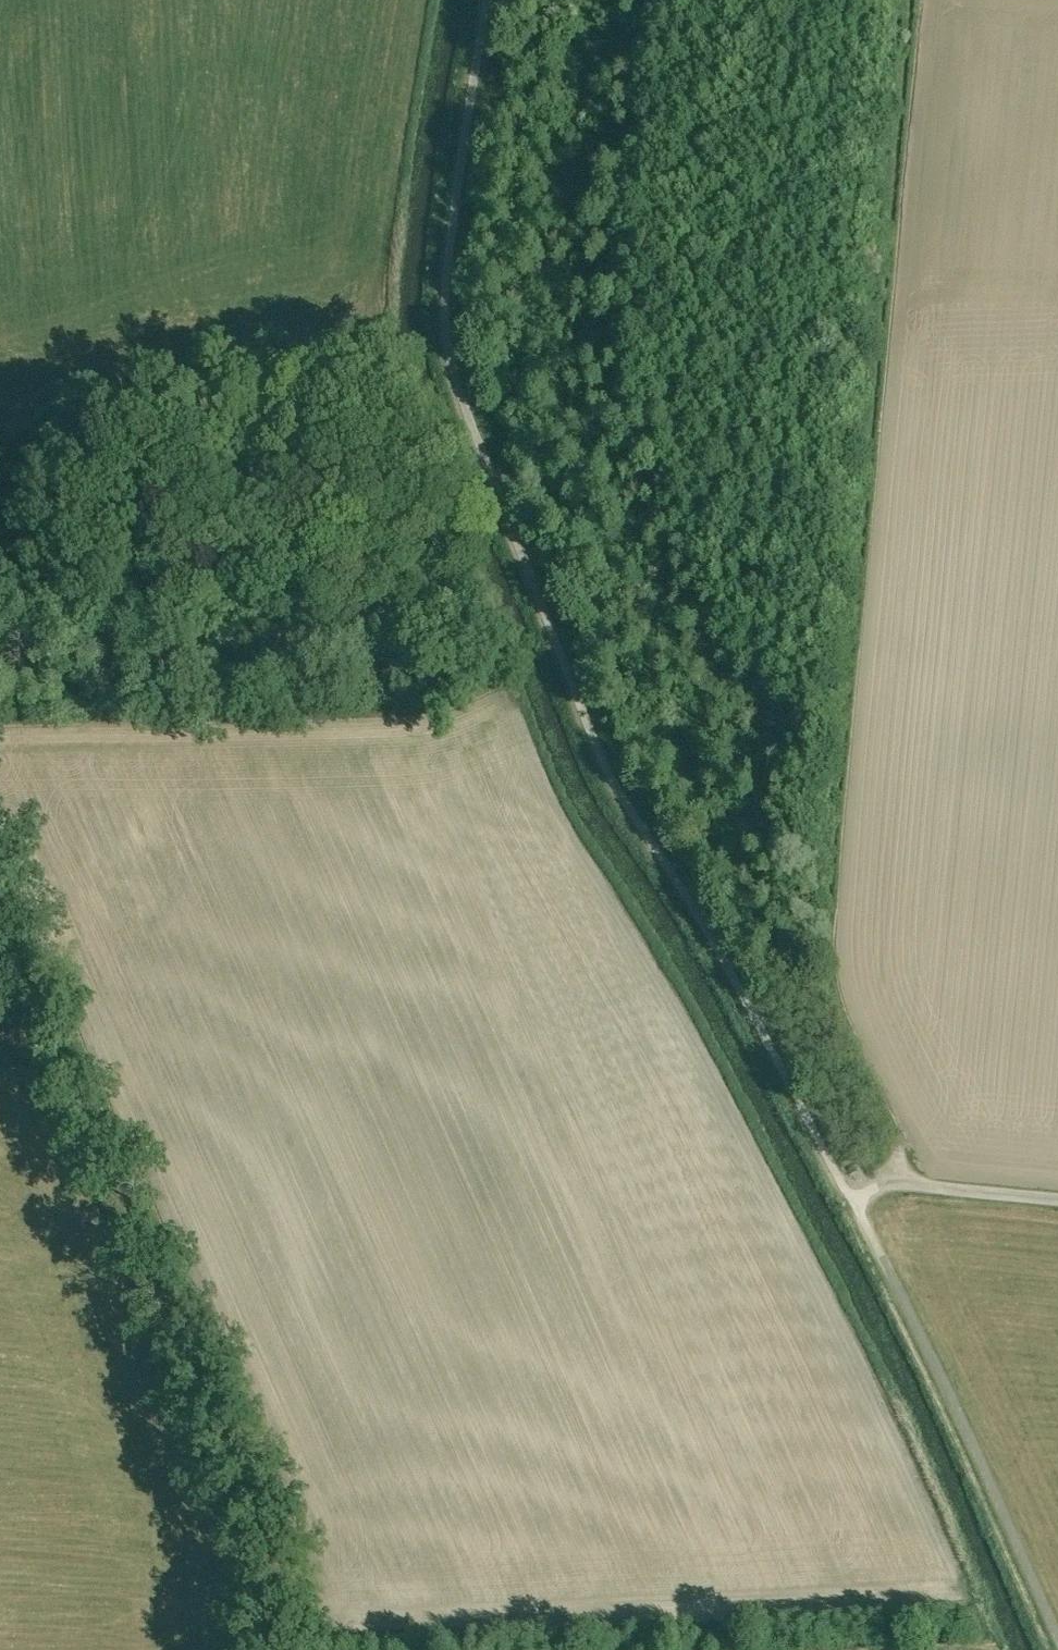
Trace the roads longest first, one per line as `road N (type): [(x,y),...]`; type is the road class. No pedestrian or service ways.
road 1 (unclassified): [(1057,1200),(878,1185)]

